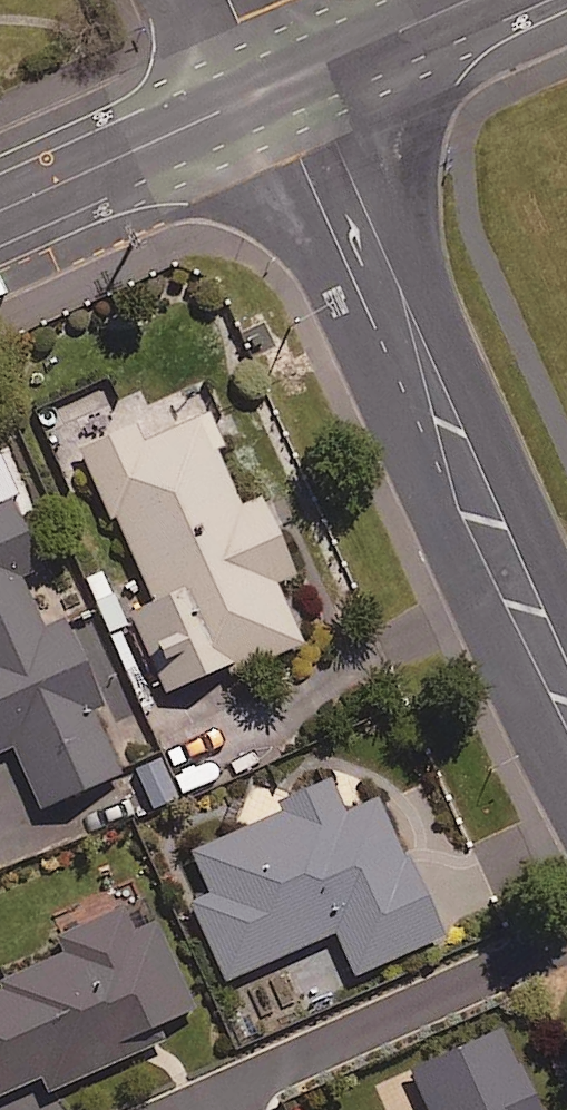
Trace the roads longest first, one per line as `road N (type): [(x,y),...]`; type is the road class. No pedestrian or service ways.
road 1 (tertiary): [(285,82),(333,141),(566,672)]
road 2 (secondary): [(285,82),(0,210)]
road 3 (secondary): [(285,82),(468,0)]

